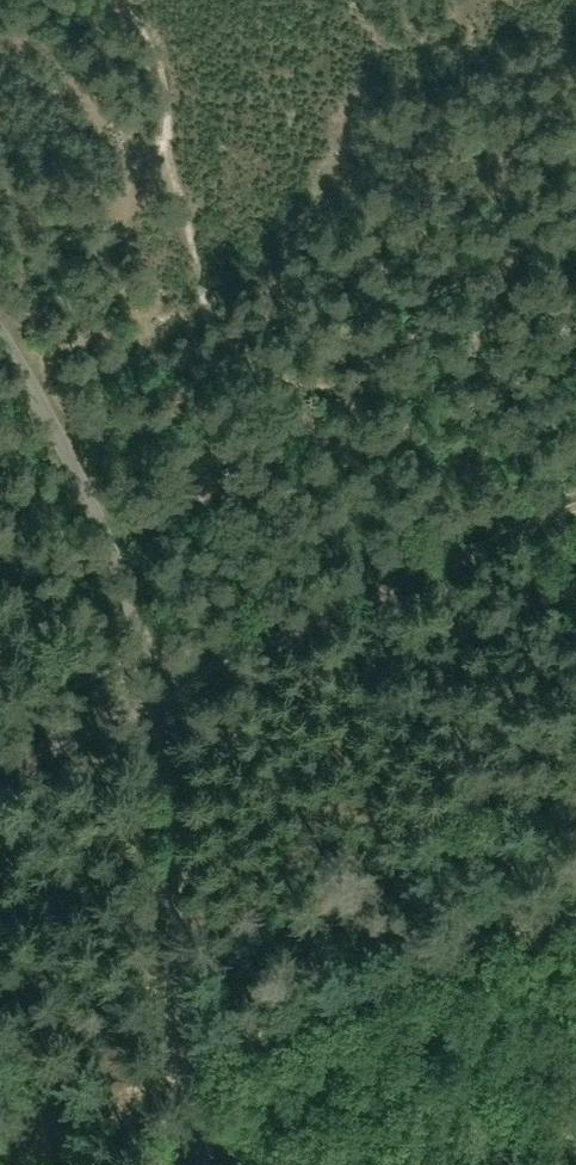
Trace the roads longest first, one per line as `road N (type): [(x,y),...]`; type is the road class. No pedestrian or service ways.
road 1 (unclassified): [(230,1164),(174,1038),(168,767),(152,669),(81,470),(0,320)]
road 2 (track): [(0,1129),(174,1038),(575,870)]
road 3 (track): [(158,694),(427,571)]
road 4 (track): [(0,762),(146,645)]
road 5 (track): [(427,571),(575,506)]

